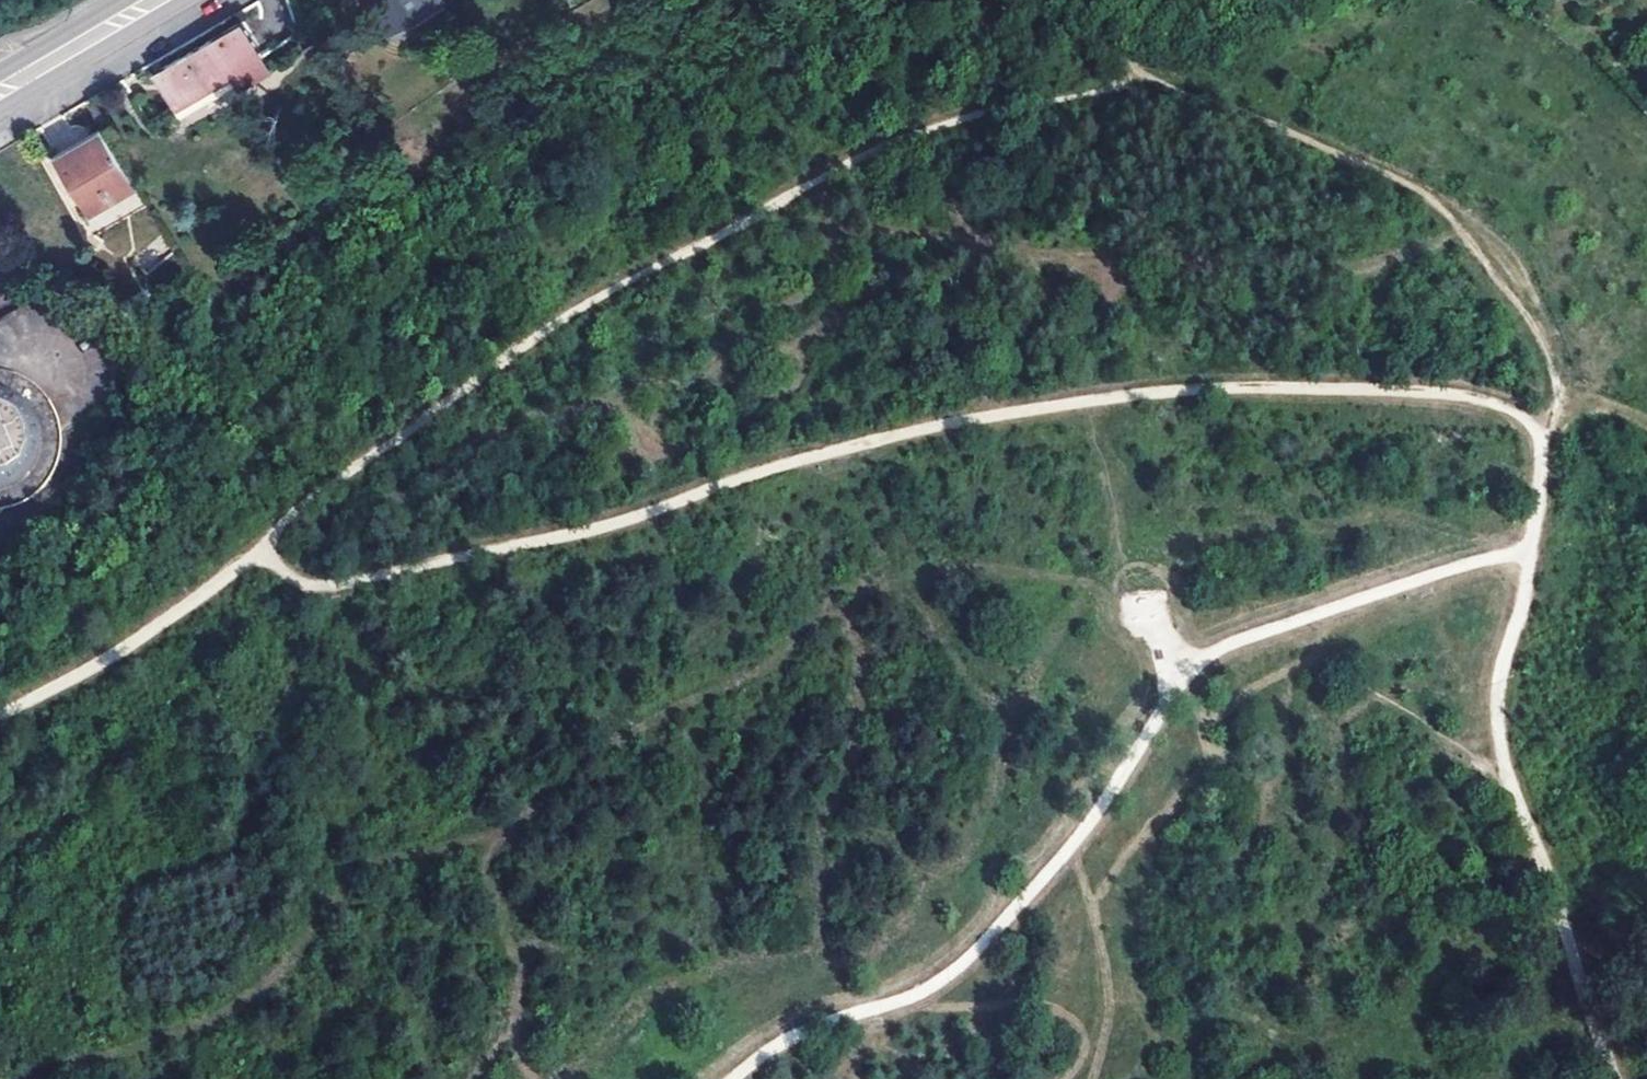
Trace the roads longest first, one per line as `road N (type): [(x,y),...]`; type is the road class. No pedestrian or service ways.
road 1 (track): [(1540,442),(1506,409),(1444,394),(1183,391),(965,420),(838,450),(585,532),(342,584),(306,586),(265,556)]
road 2 (track): [(734,1078),(795,1037),(926,991),(965,962),(1091,821),(1204,658),(1530,549)]
road 3 (track): [(1530,549),(1500,674),(1498,736),(1613,1078)]
road 4 (track): [(265,556),(111,658),(0,716)]
road 5 (secondary): [(153,0),(0,90)]

